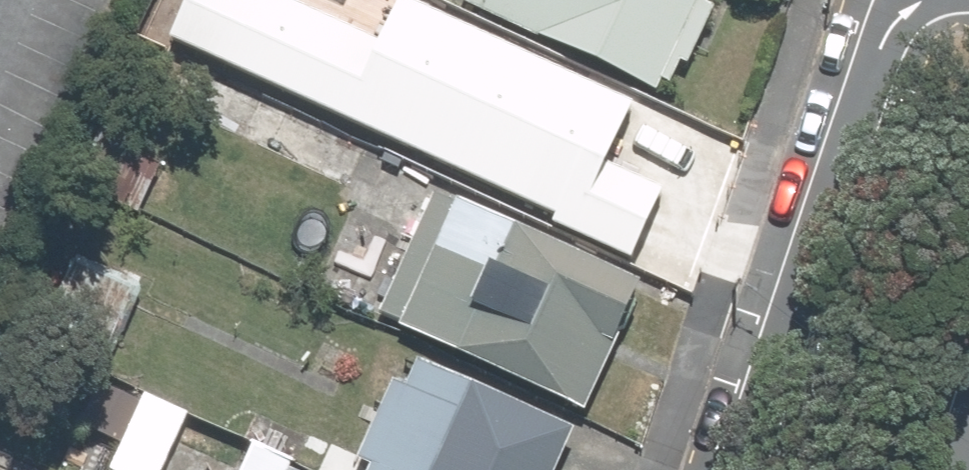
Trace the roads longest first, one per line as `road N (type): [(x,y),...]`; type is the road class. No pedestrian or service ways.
road 1 (residential): [(737,469),(899,0)]

